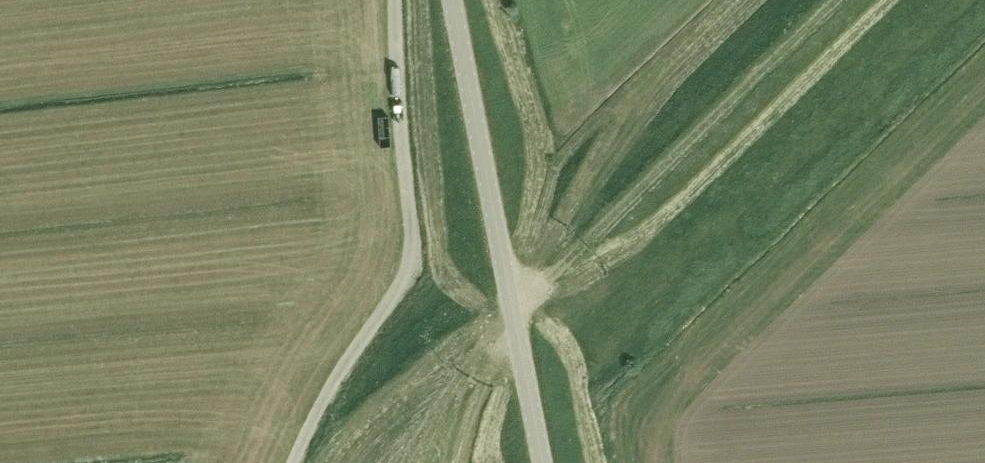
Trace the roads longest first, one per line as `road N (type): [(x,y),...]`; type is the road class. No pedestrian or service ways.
road 1 (track): [(296,462),(330,395),(411,273),(396,0)]
road 2 (tertiary): [(544,462),(452,0)]
road 3 (track): [(514,312),(838,0)]

